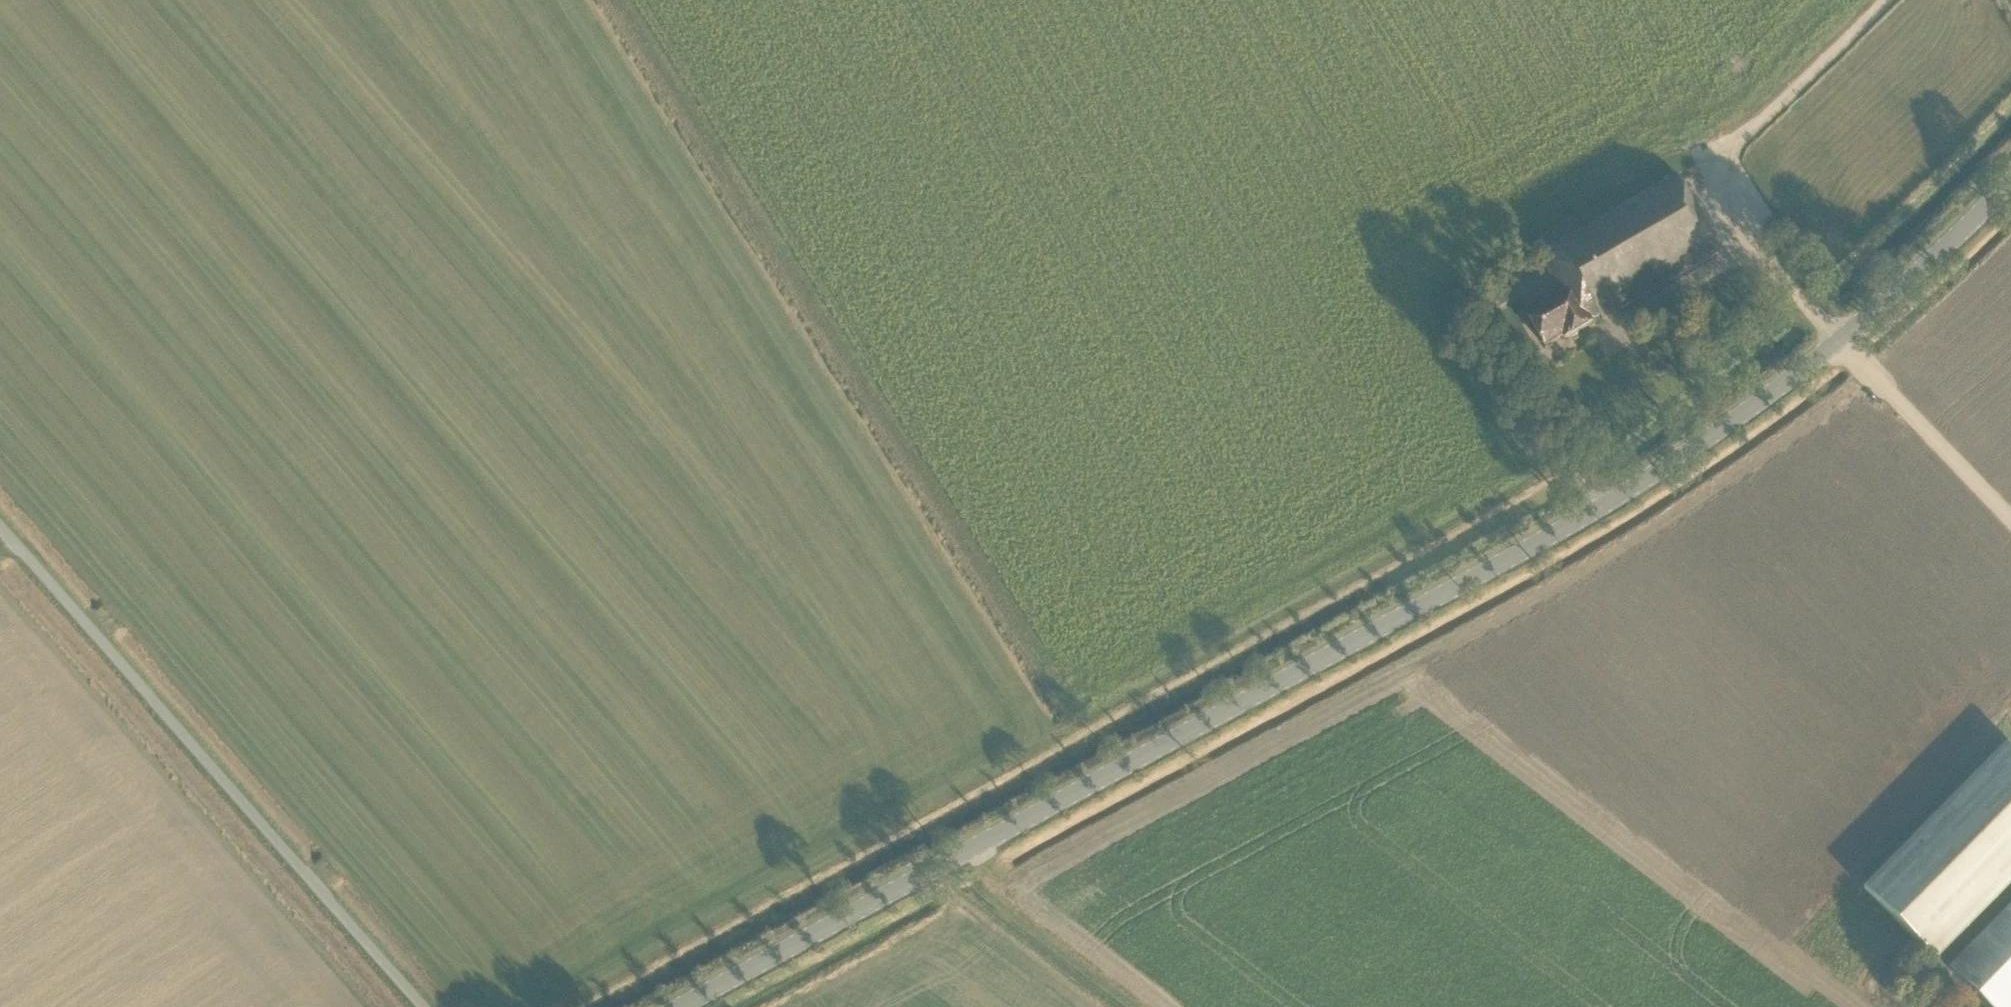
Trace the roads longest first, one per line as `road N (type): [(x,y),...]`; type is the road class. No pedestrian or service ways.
road 1 (tertiary): [(680,1006),(1564,530),(1712,437),(1840,339),(2010,180)]
road 2 (unclassified): [(423,1006),(0,525)]

